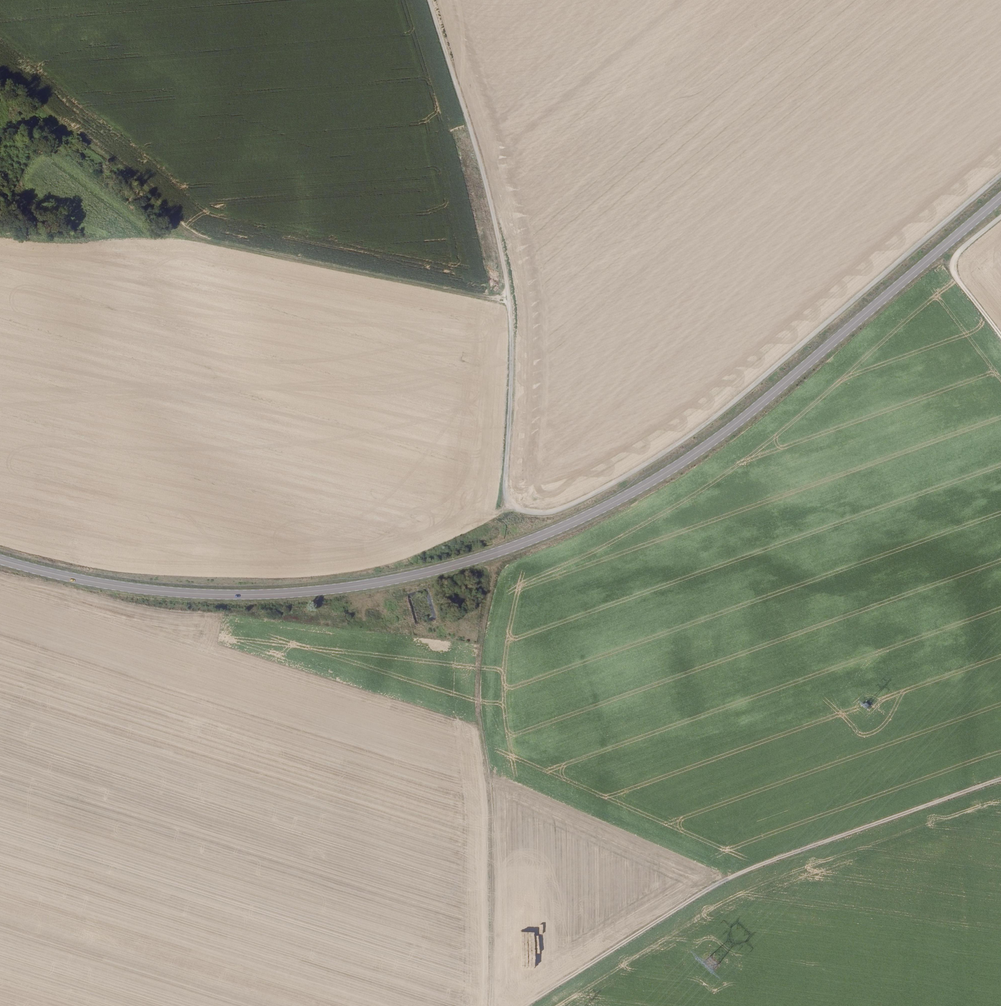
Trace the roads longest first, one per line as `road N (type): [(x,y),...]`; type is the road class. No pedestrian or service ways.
road 1 (primary): [(1000,199),(726,434),(625,498),(510,549),(367,584),(244,596),(110,585),(0,559)]
road 2 (track): [(1000,175),(706,425),(546,512),(515,506),(505,488),(510,302)]
road 3 (track): [(510,302),(185,232),(0,77)]
road 4 (track): [(1000,781),(750,868),(523,1005)]
road 5 (track): [(490,1005),(489,795),(478,706),(492,576)]
road 6 (track): [(510,302),(482,163),(431,0)]
road 7 (track): [(1000,218),(954,264),(1000,333)]

